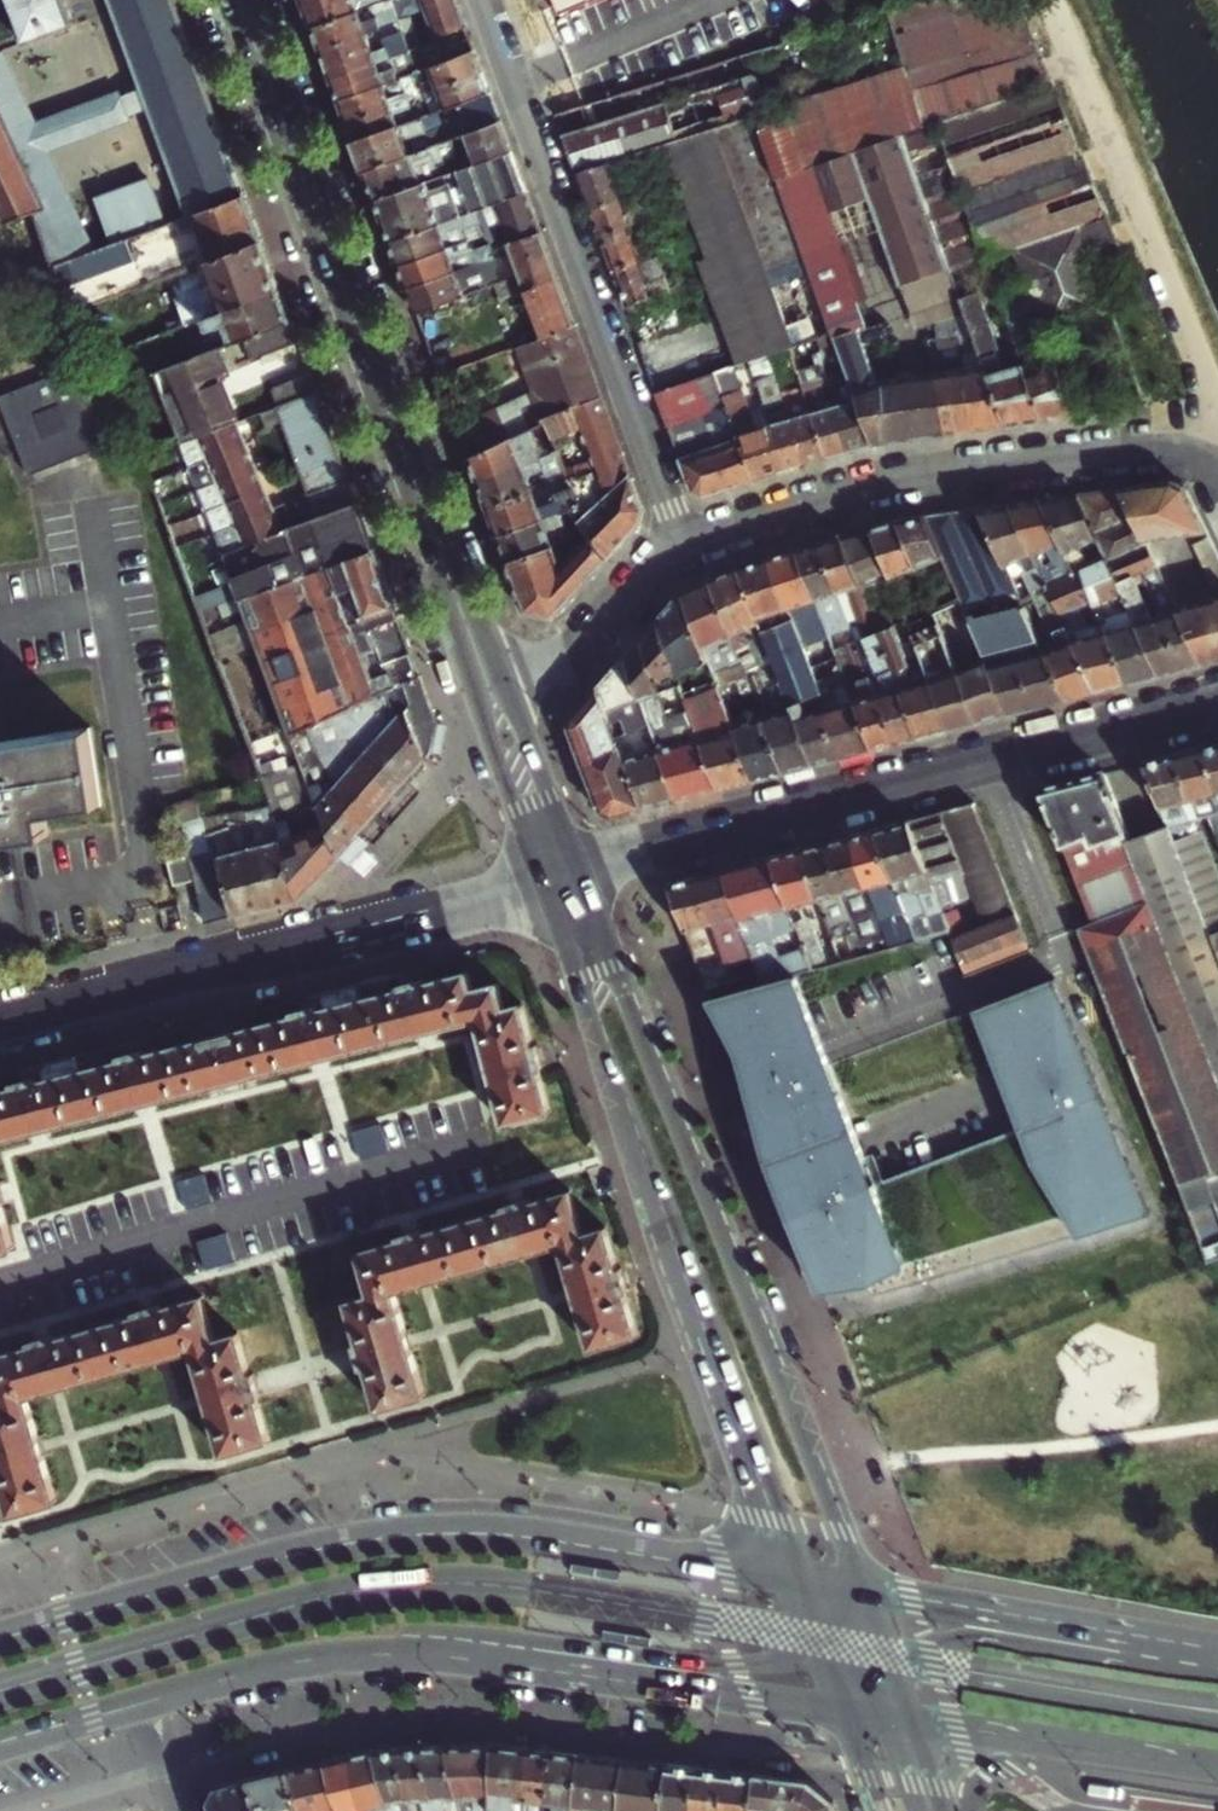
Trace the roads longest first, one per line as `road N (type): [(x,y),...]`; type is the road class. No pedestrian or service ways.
road 1 (primary): [(798,1579),(540,1535),(432,1530),(319,1547),(0,1637)]
road 2 (secondary): [(862,1590),(578,873)]
road 3 (secondary): [(542,883),(798,1579)]
road 4 (tertiary): [(1217,703),(578,873)]
road 5 (secondary): [(238,0),(448,574)]
road 6 (residential): [(0,1021),(542,883)]
road 7 (residential): [(1217,438),(884,484),(684,547)]
road 8 (residential): [(512,75),(684,547)]
road 9 (primary): [(401,1655),(846,1713)]
road 10 (secondary): [(401,1655),(523,1640),(736,1667),(823,1652)]
road 11 (primary): [(1217,1650),(862,1590)]
road 12 (secondary): [(1217,1670),(974,1636),(884,1654)]
road 13 (primary): [(937,1728),(1217,1767)]
road 14 (primary): [(149,1702),(302,1661),(401,1655)]
road 15 (residential): [(684,547),(649,573),(580,650),(503,685)]
road 16 (secondary): [(578,873),(503,685)]
road 17 (residential): [(512,75),(700,0)]
road 18 (secondary): [(478,695),(542,883)]
road 19 (residential): [(937,1728),(1043,1797),(1083,1810)]
road 20 (primary): [(0,1745),(149,1702)]
road 21 (secondary): [(448,574),(478,695)]
road 22 (secondary): [(503,685),(448,574)]

